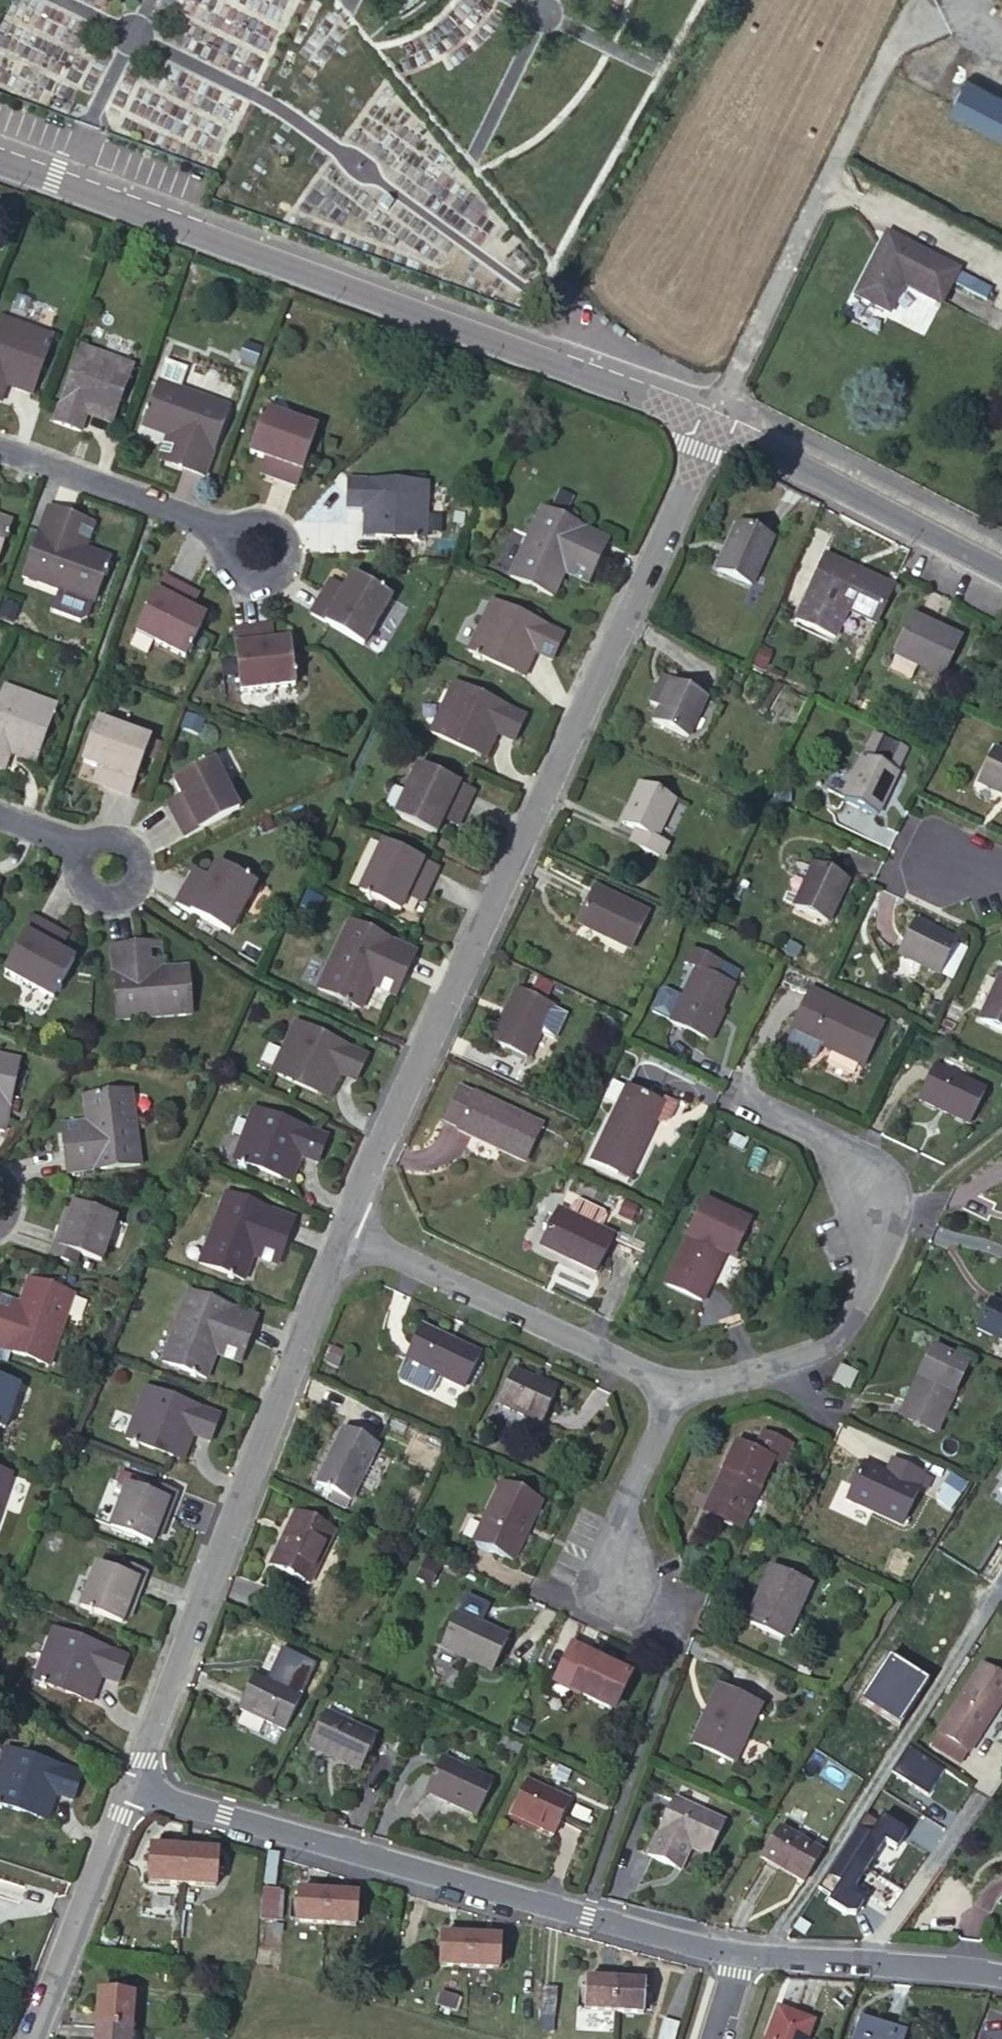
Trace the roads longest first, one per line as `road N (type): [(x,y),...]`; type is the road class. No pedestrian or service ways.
road 1 (residential): [(126,1783),(739,1957),(1001,1973)]
road 2 (residential): [(714,421),(341,1235)]
road 3 (residential): [(0,160),(714,421)]
road 4 (residential): [(341,1235),(126,1783)]
road 5 (residential): [(659,1384),(707,1387),(819,1344),(849,1313),(868,1270),(869,1222),(835,1144),(736,1098)]
road 6 (unclassified): [(911,3),(714,421)]
road 7 (residential): [(341,1235),(659,1384)]
road 8 (residential): [(714,421),(1001,566)]
road 9 (residential): [(30,2038),(126,1783)]
road 10 (residential): [(0,448),(226,533)]
road 11 (residential): [(659,1384),(659,1416),(614,1526),(633,1603)]
road 12 (residential): [(240,582),(262,586),(282,575),(291,543),(278,523),(256,516),(226,533)]
road 13 (residential): [(99,900),(120,899),(136,885),(137,854),(111,836),(82,850)]

